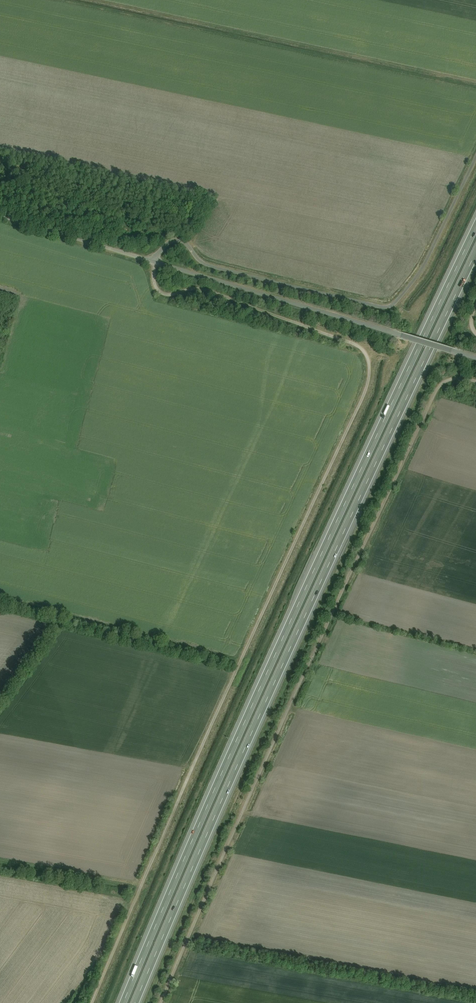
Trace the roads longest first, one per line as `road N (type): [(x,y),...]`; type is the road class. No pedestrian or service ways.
road 1 (track): [(154,262),(163,294),(205,290),(354,344),(368,359),(369,381),(93,1002)]
road 2 (motorway): [(475,227),(125,1002)]
road 3 (motorway): [(136,1002),(475,253)]
road 4 (track): [(475,382),(448,382),(434,397),(162,1002)]
road 5 (unclassified): [(475,359),(0,215)]

